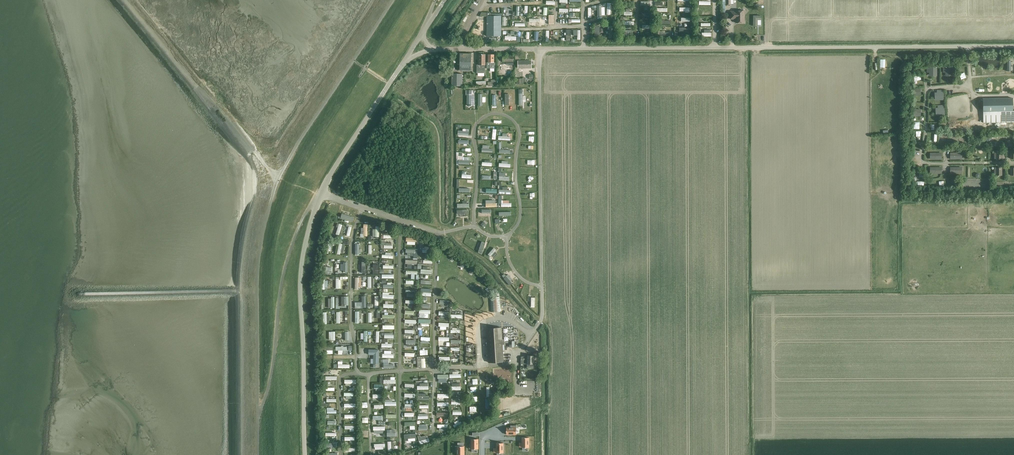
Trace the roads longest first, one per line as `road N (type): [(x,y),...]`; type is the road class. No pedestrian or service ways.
road 1 (unclassified): [(540,49),(1013,46)]
road 2 (tertiary): [(306,454),(305,246),(333,171),(407,59)]
road 3 (unclassified): [(540,49),(541,322)]
road 4 (residential): [(363,208),(353,244),(357,372)]
road 5 (residential): [(403,221),(401,372)]

